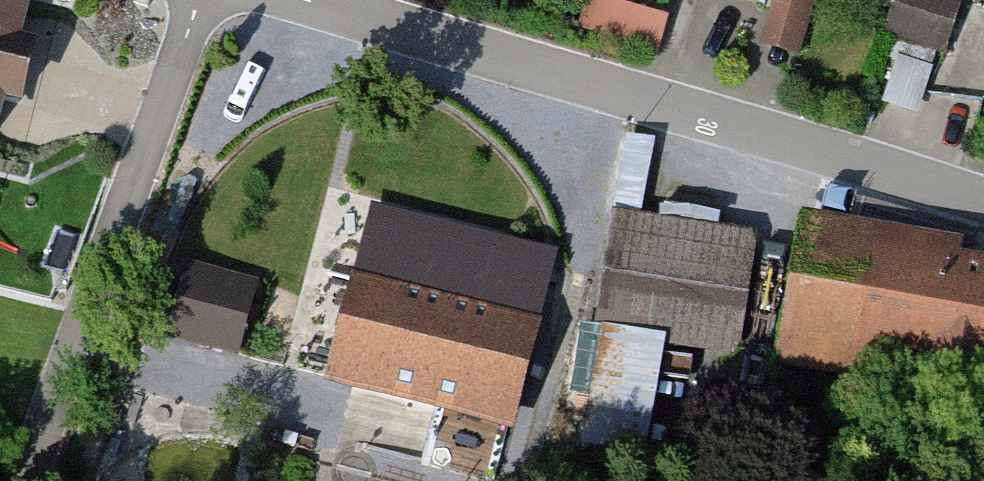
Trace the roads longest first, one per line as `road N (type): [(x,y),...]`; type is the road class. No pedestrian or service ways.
road 1 (unclassified): [(983,202),(300,0)]
road 2 (residential): [(200,0),(25,480)]

